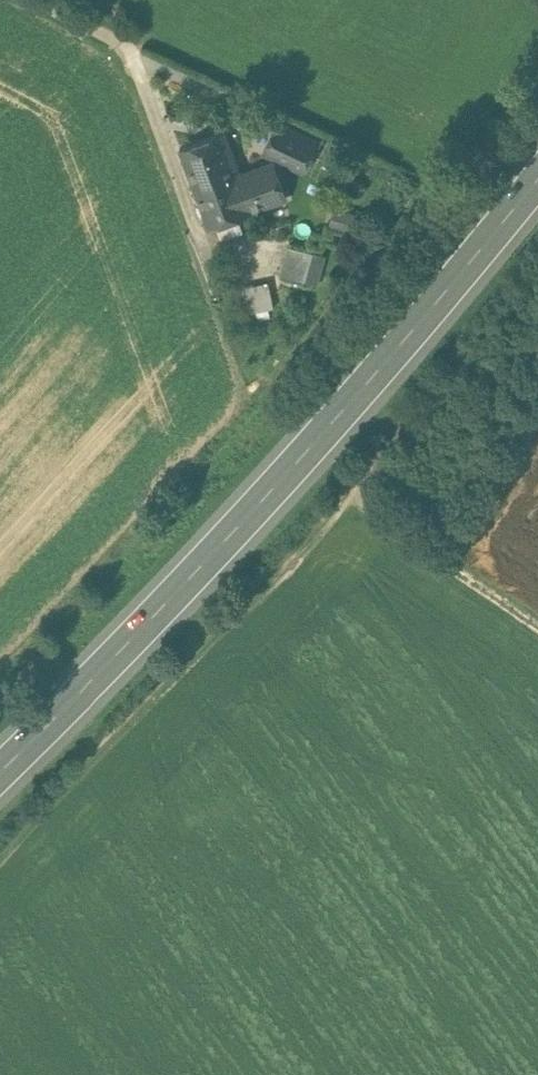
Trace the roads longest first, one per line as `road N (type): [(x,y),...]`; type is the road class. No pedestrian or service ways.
road 1 (primary): [(537,173),(327,427),(0,771)]
road 2 (track): [(0,845),(351,496)]
road 3 (track): [(351,496),(537,278)]
road 4 (track): [(351,496),(537,628)]

